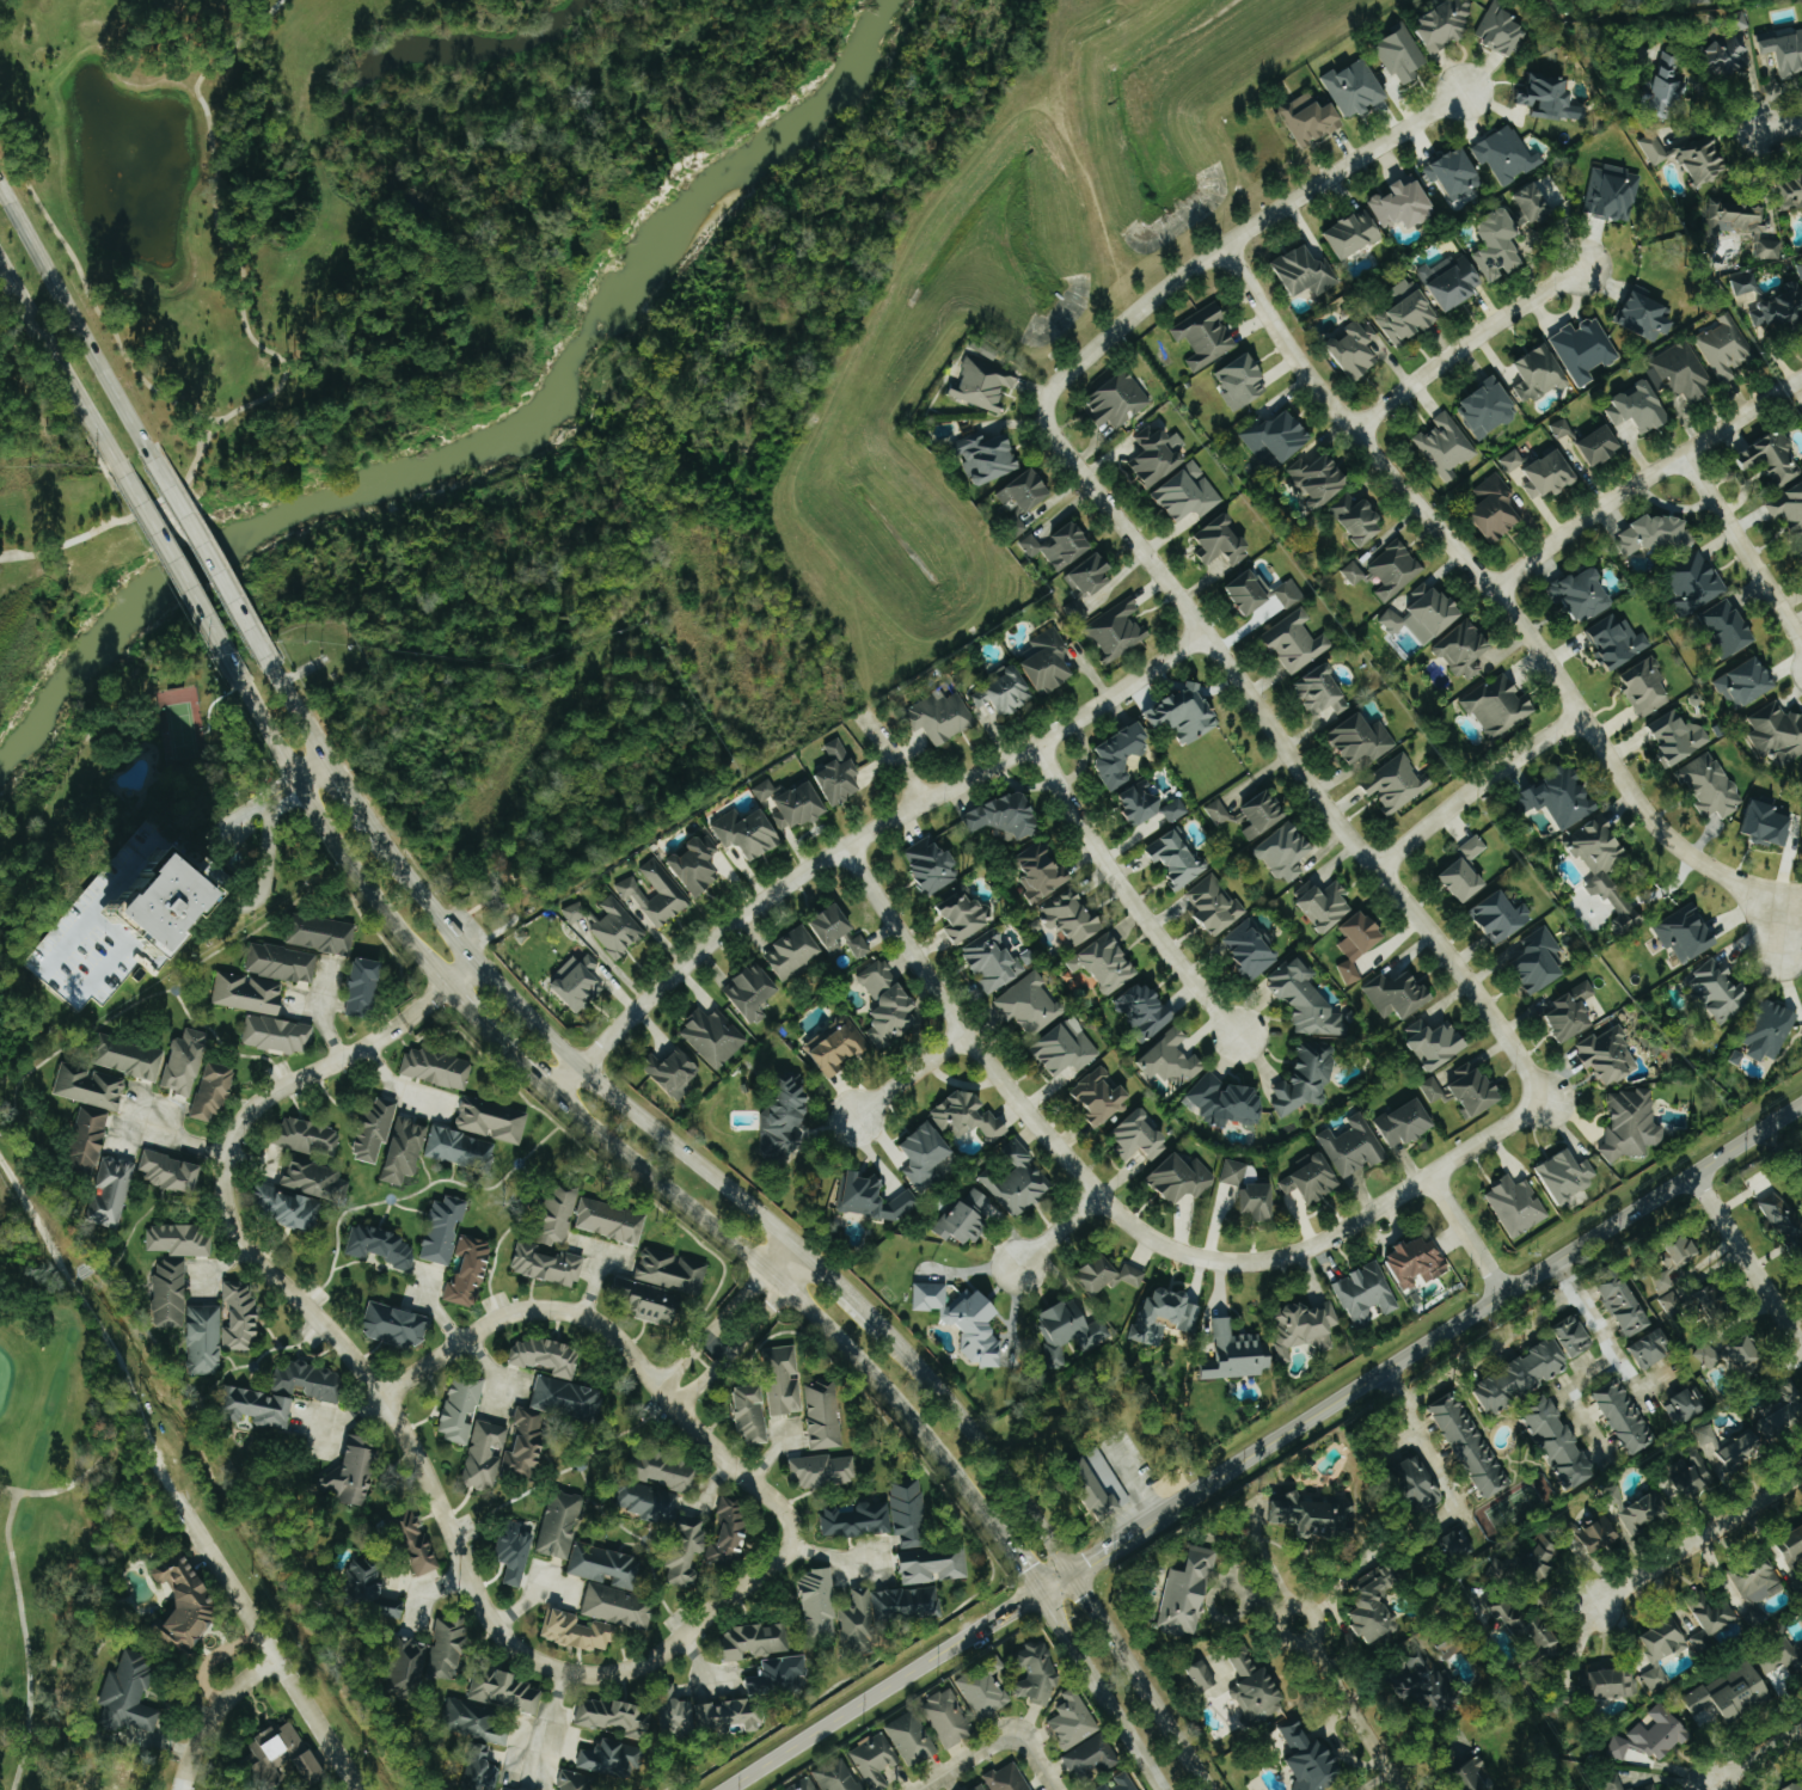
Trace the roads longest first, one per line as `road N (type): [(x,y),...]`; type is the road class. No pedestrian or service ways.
road 1 (residential): [(404,1022),(256,1103),(231,1134),(222,1208),(239,1246),(353,1360),(380,1400),(431,1490),(482,1611),(510,1645),(554,1669),(601,1678),(642,1667),(776,1564),(790,1547),(790,1520)]
road 2 (secondary): [(1208,1789),(1028,1498),(933,1378),(795,1239),(623,1103),(478,961)]
road 3 (tertiary): [(1036,1595),(1801,1105)]
road 4 (residential): [(1222,245),(1353,433),(1493,593),(1666,841),(1723,877),(1790,894)]
road 5 (residential): [(1547,1101),(1446,951),(1310,789),(1203,632),(1046,431)]
road 6 (residential): [(554,1092),(761,899),(1036,744),(1203,632)]
road 7 (secondary): [(554,1092),(856,1354),(944,1457),(1006,1551)]
road 8 (residential): [(1243,1263),(1189,1258),(1147,1240),(1048,1145),(963,1035),(846,846)]
road 9 (residential): [(1046,431),(1055,382),(1222,245),(1461,87)]
road 10 (residential): [(790,1520),(609,1332),(569,1311),(510,1314),(380,1400)]
road 11 (residential): [(1801,379),(1573,527),(1493,593)]
road 12 (residential): [(725,1789),(1036,1595)]
road 13 (residential): [(1036,744),(1153,940),(1240,1041)]
road 14 (secondary): [(249,693),(327,839),(448,986)]
road 15 (residential): [(1243,1263),(1323,1244),(1547,1101)]
road 16 (residential): [(365,1789),(184,1503)]
road 17 (residential): [(1408,1789),(1301,1619),(1328,1606),(1384,1533)]
road 18 (secondary): [(147,447),(0,180)]
road 19 (residential): [(1353,433),(1577,266)]
road 20 (secondary): [(116,465),(249,693)]
road 21 (secondary): [(280,675),(147,447)]
road 22 (residential): [(1581,716),(1514,759),(1377,871)]
road 23 (residential): [(1592,1611),(1801,1476)]
road 24 (secondary): [(0,267),(116,465)]
road 25 (secondary): [(1036,1595),(1158,1789)]
road 26 (residential): [(1685,453),(1801,648)]
road 27 (tertiary): [(1801,1351),(1696,1173)]
road 28 (residential): [(193,1789),(207,1739),(237,1698),(283,1660)]
road 29 (secondary): [(478,961),(380,835)]
road 30 (secondary): [(448,986),(554,1092)]
road 31 (residential): [(1502,1295),(1429,1177)]
road 32 (residential): [(963,1035),(857,1118)]
road 33 (residential): [(795,1239),(707,1336)]
road 34 (residential): [(728,1355),(813,1257)]

